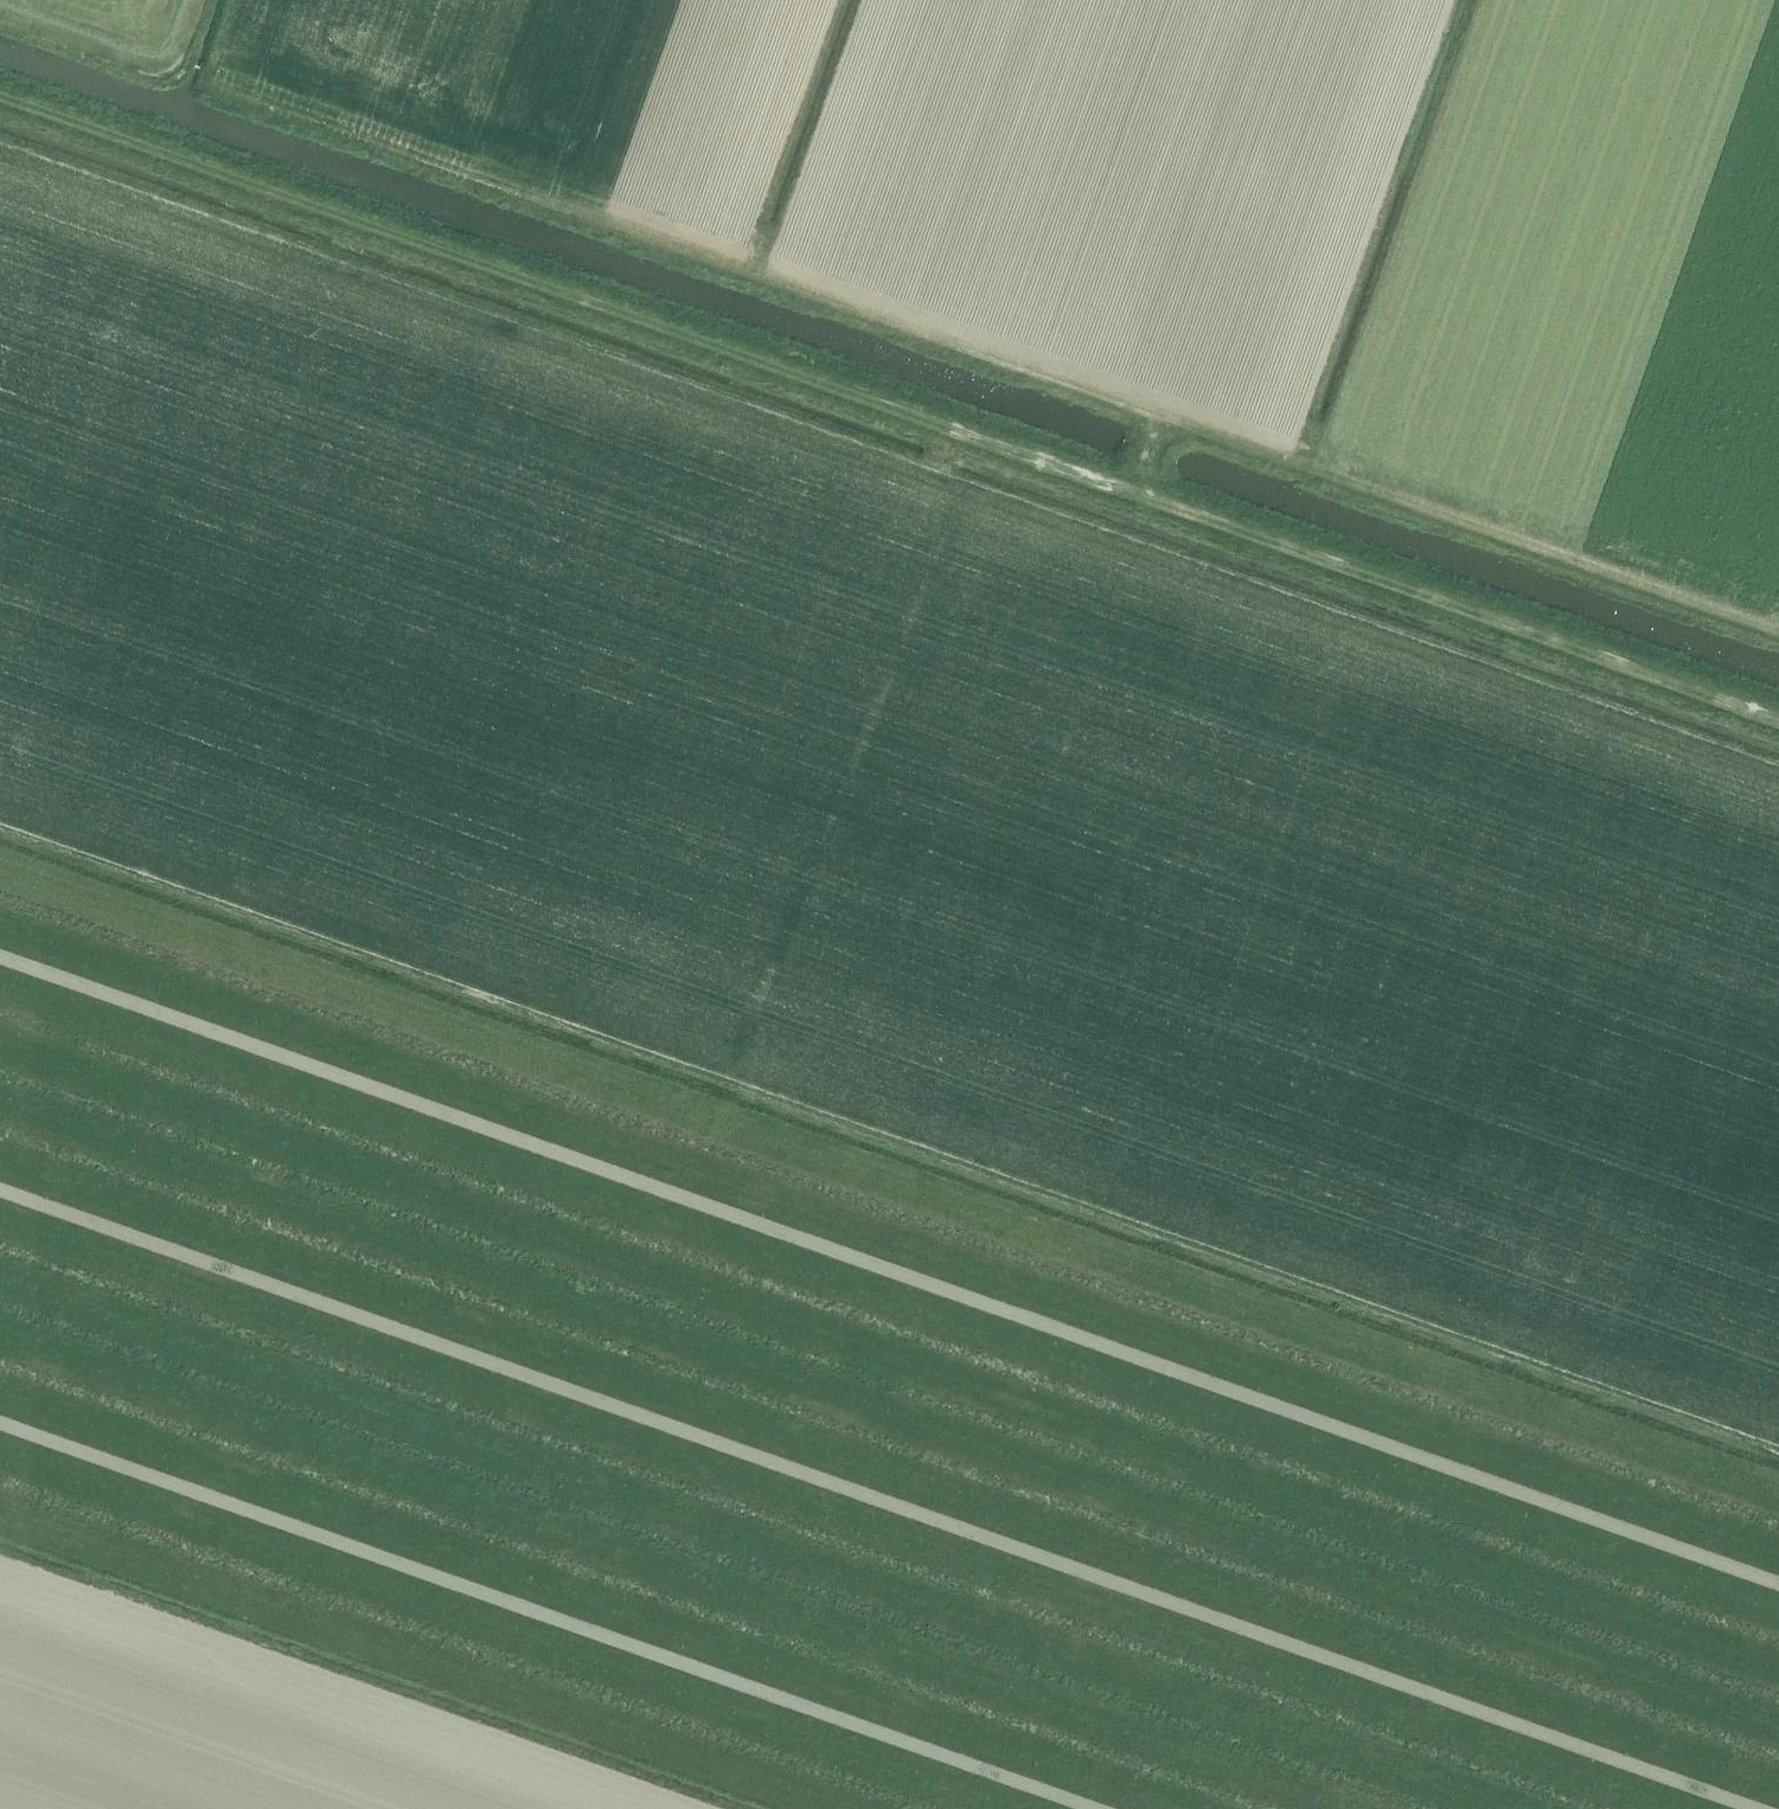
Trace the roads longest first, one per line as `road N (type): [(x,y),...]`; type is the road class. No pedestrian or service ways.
road 1 (track): [(1778,724),(0,99)]

